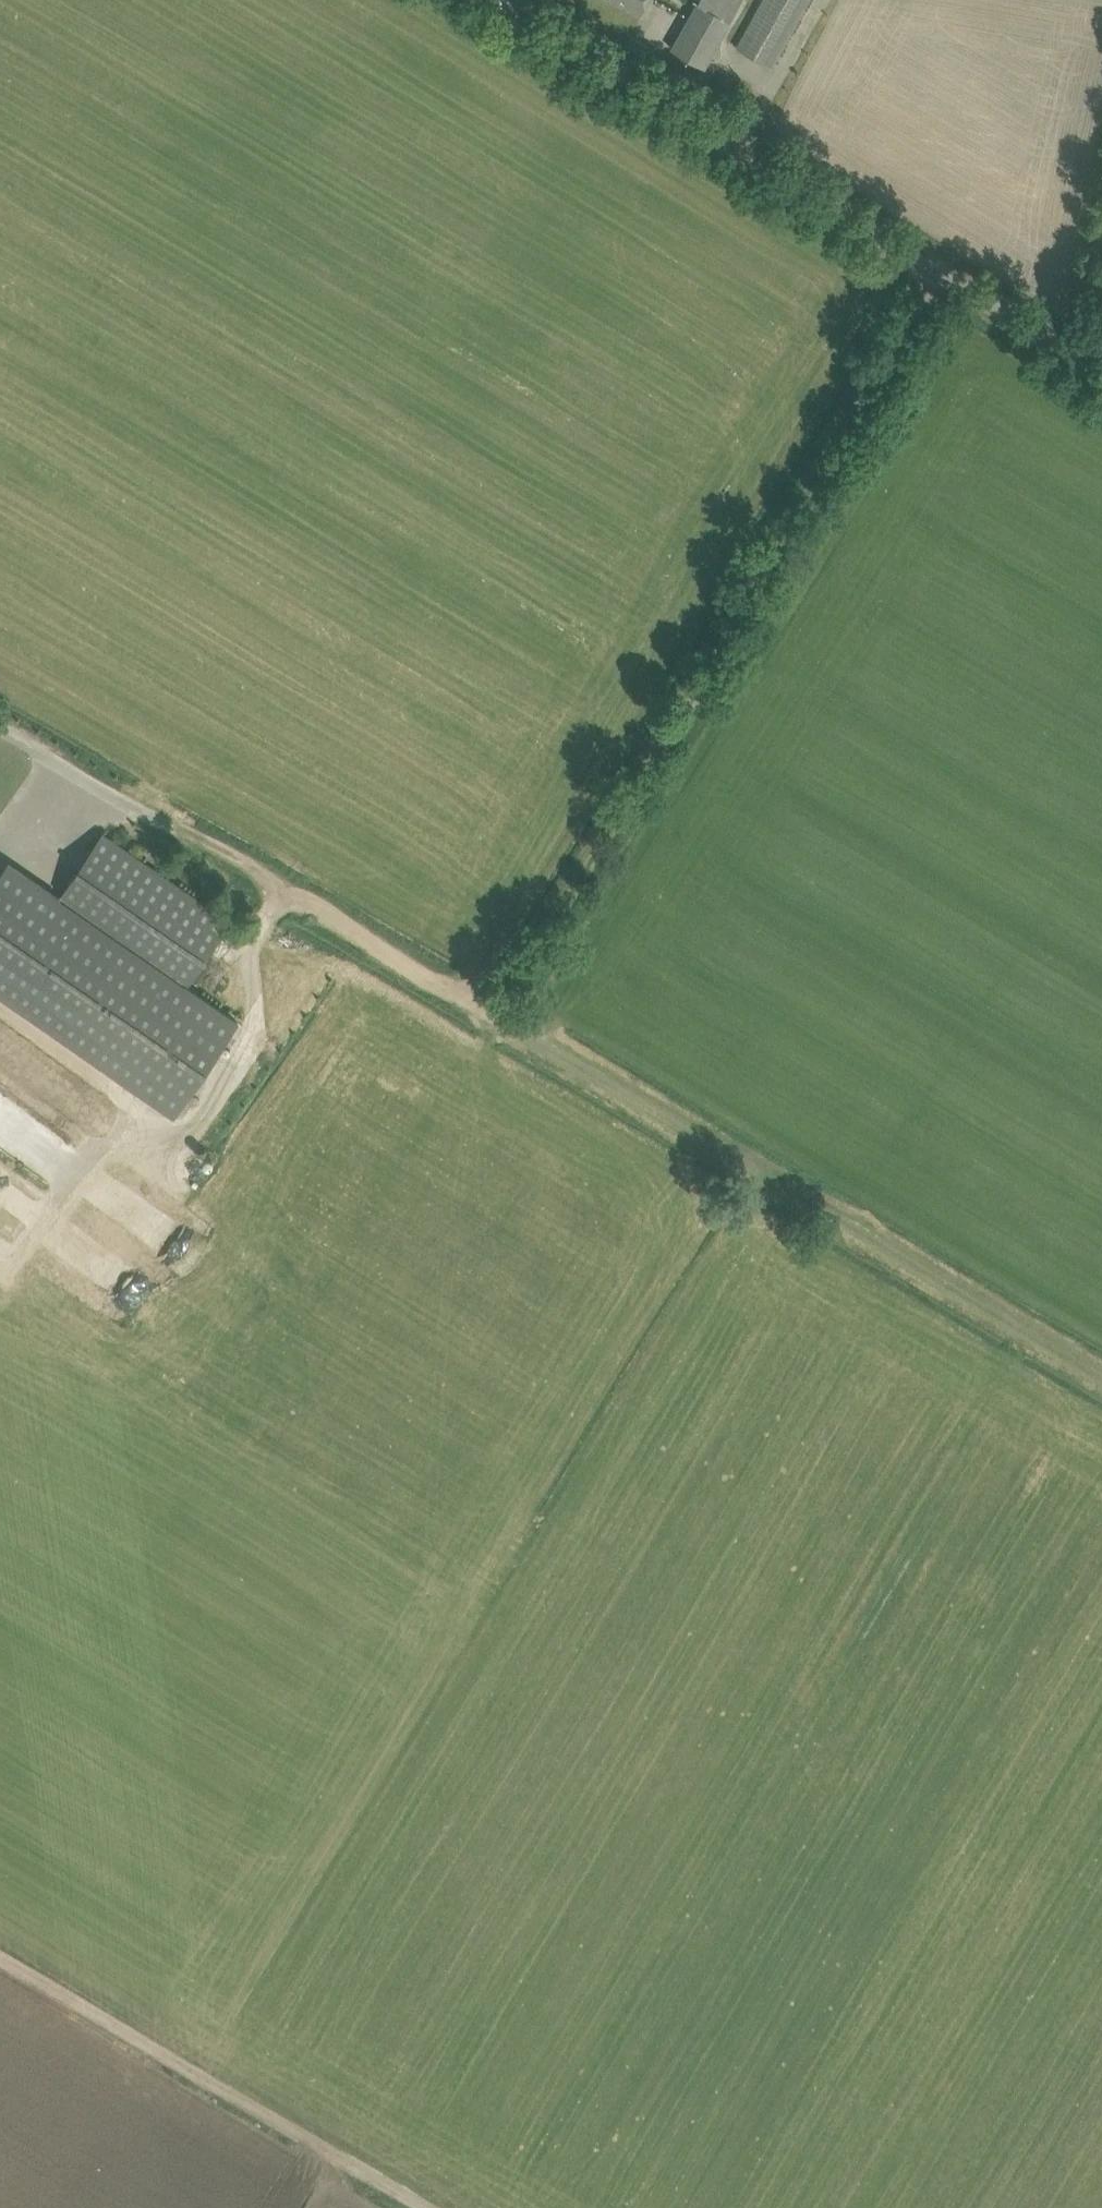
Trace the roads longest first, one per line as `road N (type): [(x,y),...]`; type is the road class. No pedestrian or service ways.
road 1 (unclassified): [(1101,369),(502,0)]
road 2 (track): [(0,1955),(428,2207)]

